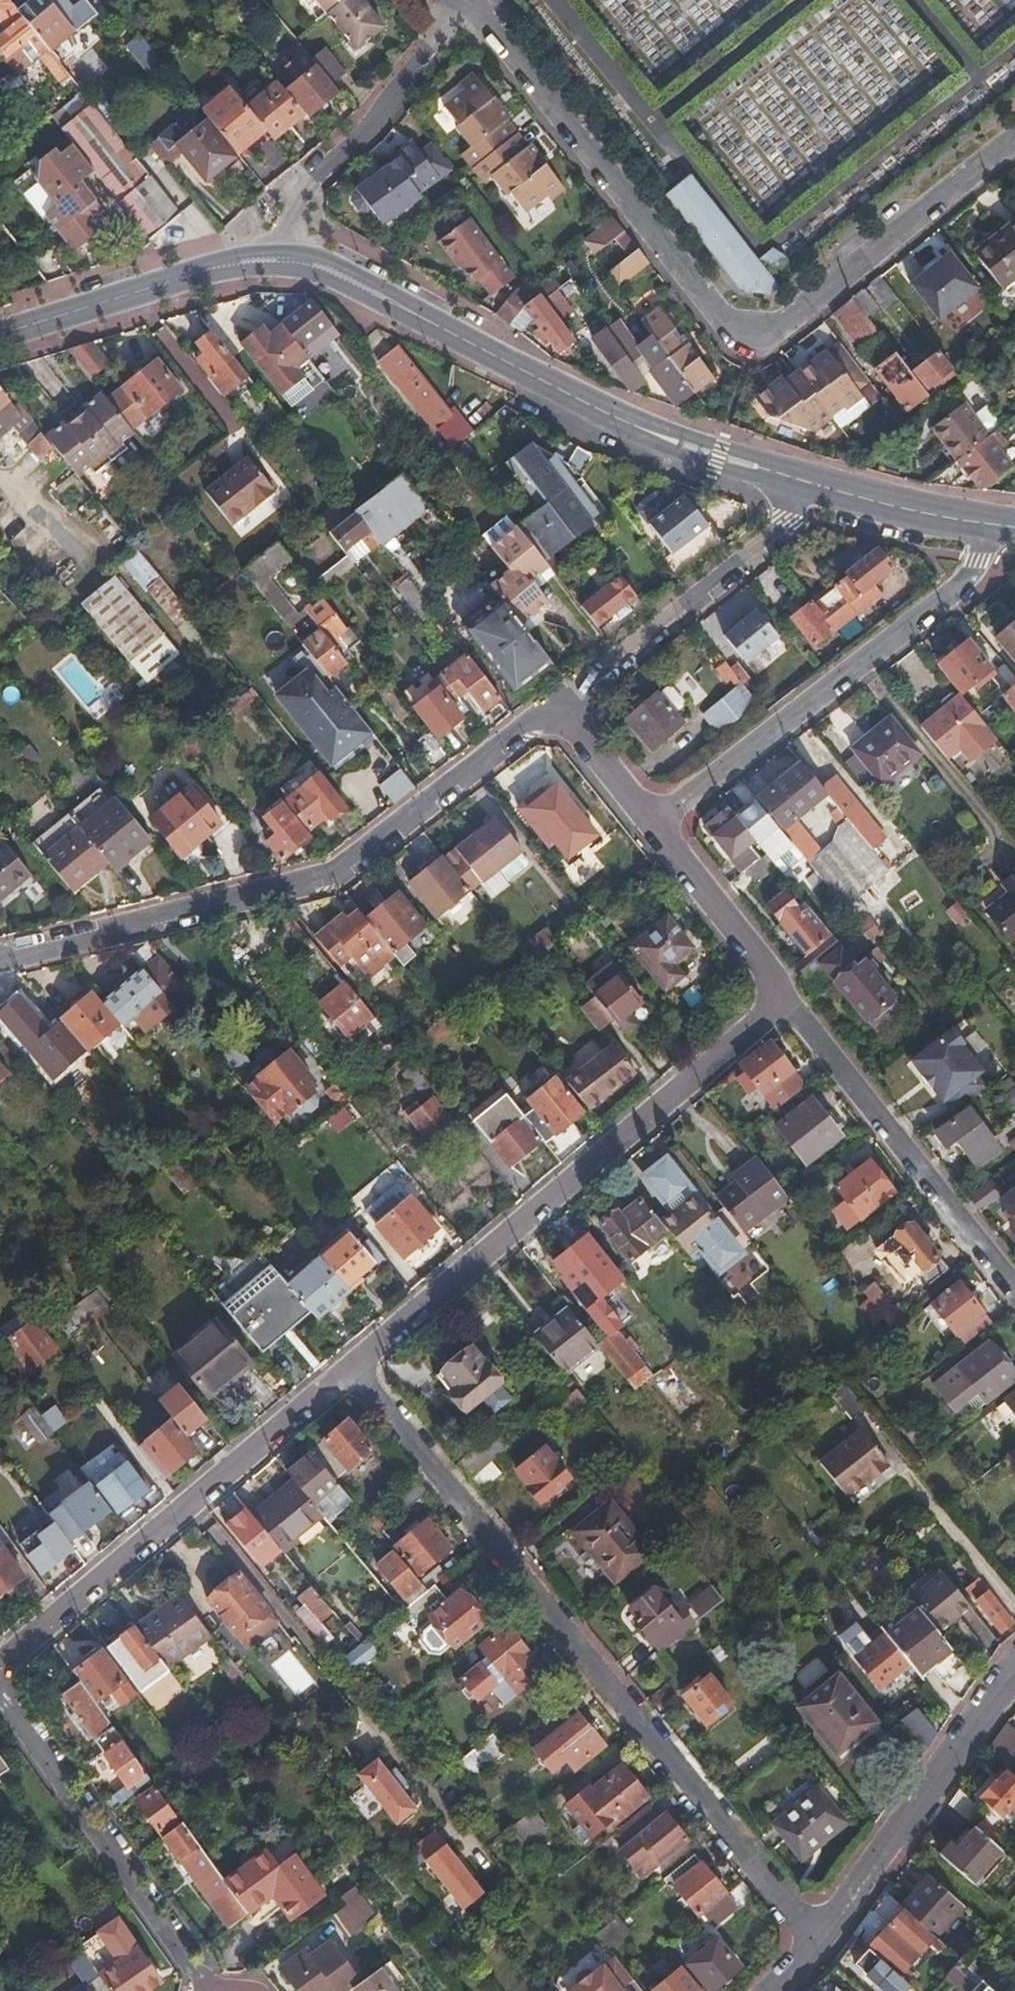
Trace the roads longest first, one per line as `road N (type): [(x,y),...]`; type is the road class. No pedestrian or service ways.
road 1 (residential): [(479,0),(732,324),(750,332),(775,327),(1014,137)]
road 2 (residential): [(348,1366),(817,1942)]
road 3 (residential): [(0,958),(337,874),(555,706)]
road 4 (residential): [(348,1366),(784,999)]
road 5 (tertiary): [(283,260),(340,273),(648,431),(803,480)]
road 6 (residential): [(991,522),(967,580),(654,829)]
road 7 (residential): [(0,1669),(348,1366)]
road 8 (residential): [(784,999),(1014,1290)]
road 9 (residential): [(0,1693),(206,1990)]
road 10 (residential): [(555,706),(774,535),(790,519),(803,480)]
road 11 (residential): [(1014,1669),(817,1942)]
road 12 (residential): [(470,0),(296,205),(283,260)]
road 13 (tertiary): [(0,333),(233,264),(283,260)]
road 14 (residential): [(654,829),(784,999)]
road 15 (tertiary): [(803,480),(991,522)]
road 16 (residential): [(555,706),(654,829)]

